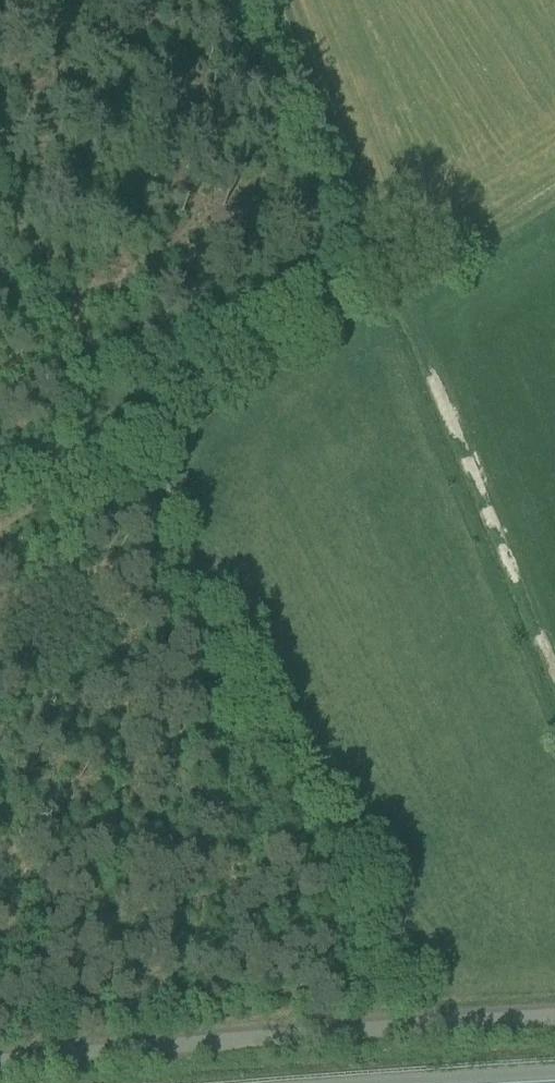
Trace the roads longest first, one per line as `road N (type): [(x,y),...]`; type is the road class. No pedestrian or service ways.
road 1 (unclassified): [(0,1061),(374,1015),(554,1011)]
road 2 (track): [(554,183),(369,294)]

